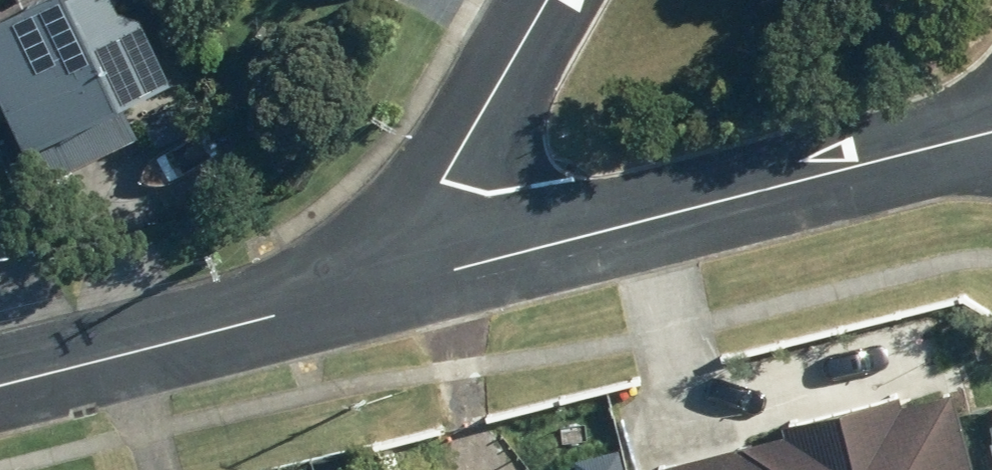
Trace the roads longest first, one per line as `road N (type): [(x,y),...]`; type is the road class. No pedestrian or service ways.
road 1 (residential): [(461,266),(991,137)]
road 2 (tertiary): [(0,382),(461,266)]
road 3 (tertiary): [(548,0),(443,181),(461,266)]

